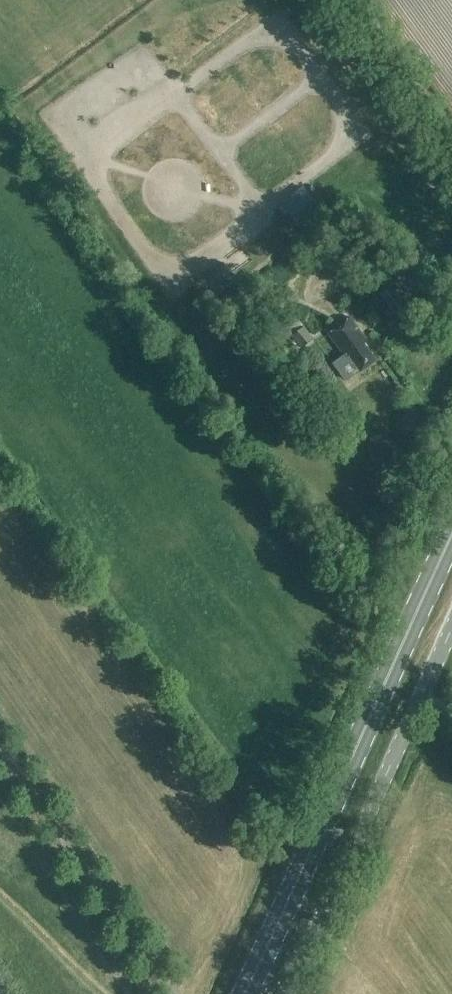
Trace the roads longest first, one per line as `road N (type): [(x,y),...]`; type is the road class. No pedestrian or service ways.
road 1 (primary): [(245,993),(451,533)]
road 2 (unclassified): [(285,993),(451,626)]

